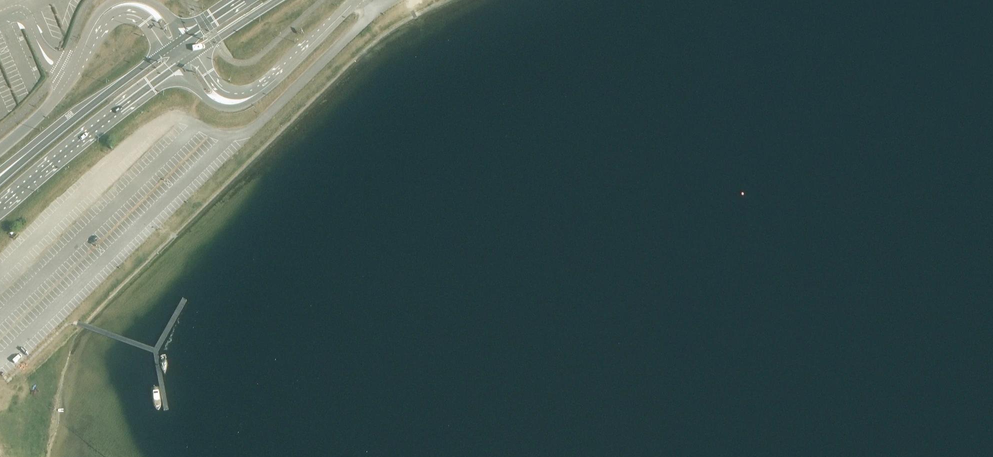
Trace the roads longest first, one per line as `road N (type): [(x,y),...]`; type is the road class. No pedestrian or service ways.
road 1 (unclassified): [(176,44),(150,10),(112,9),(57,97),(0,151)]
road 2 (primary): [(0,209),(187,62)]
road 3 (tertiary): [(187,62),(217,98),(251,97),(356,0)]
road 4 (primary): [(176,44),(0,181)]

